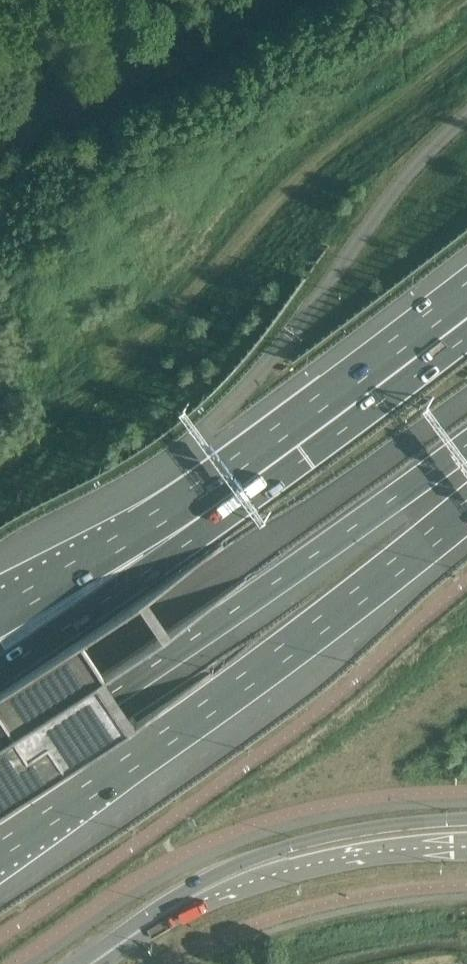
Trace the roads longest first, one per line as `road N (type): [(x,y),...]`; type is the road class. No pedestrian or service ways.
road 1 (motorway): [(0,849),(249,679),(466,510)]
road 2 (motorway): [(0,766),(225,619),(466,445)]
road 3 (motorway): [(0,720),(466,402)]
road 4 (motorway): [(466,320),(203,516)]
road 5 (primary): [(466,820),(317,838),(224,871),(160,916)]
road 6 (primary): [(160,916),(318,864),(466,847)]
road 7 (motorway): [(203,516),(155,564),(0,672)]
road 8 (motorway): [(203,516),(137,531),(0,608)]

